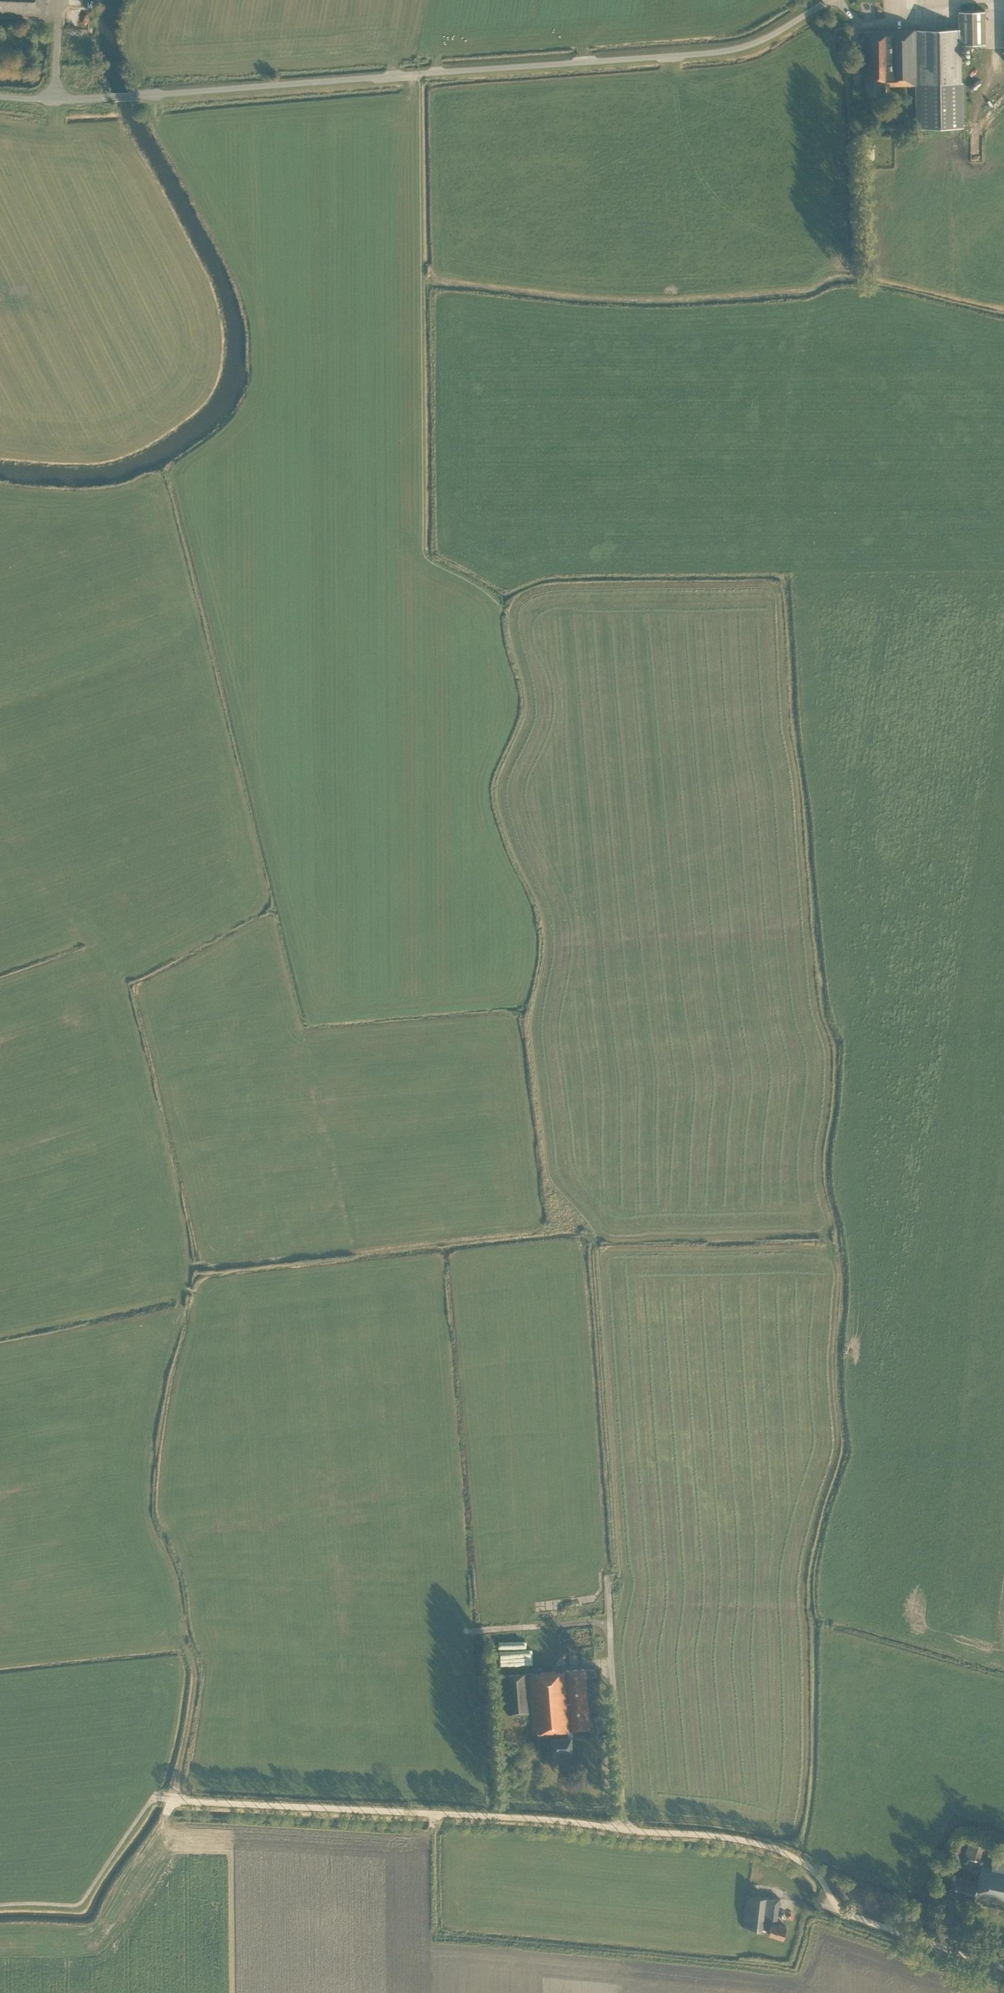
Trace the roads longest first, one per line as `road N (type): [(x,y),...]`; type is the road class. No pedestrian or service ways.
road 1 (track): [(609,1585),(577,1232),(188,1273)]
road 2 (unclassified): [(110,97),(709,52),(761,40),(830,0)]
road 3 (unclassified): [(623,1827),(162,1797)]
road 4 (unclassified): [(1003,1966),(843,1910),(805,1863),(782,1851),(623,1827)]
road 5 (unclassified): [(623,1827),(609,1585)]

